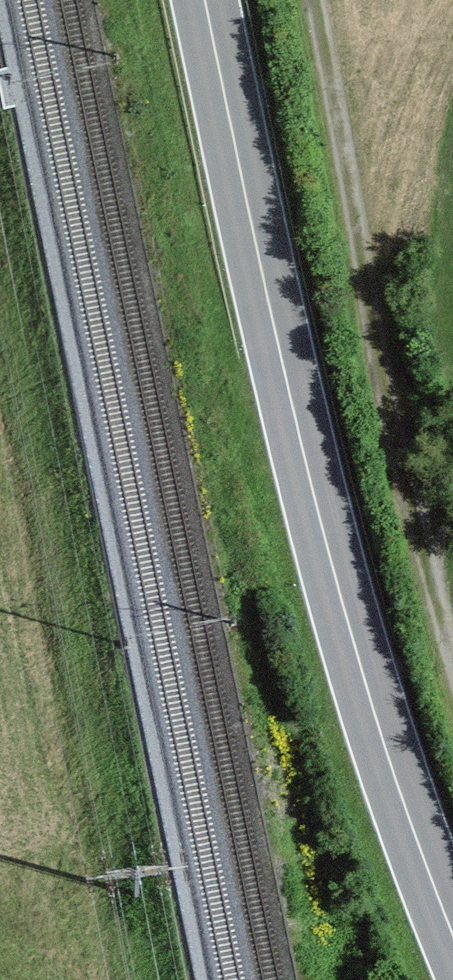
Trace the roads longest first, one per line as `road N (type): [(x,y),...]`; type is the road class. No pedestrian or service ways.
road 1 (tertiary): [(452,934),(341,598),(205,0)]
road 2 (track): [(452,658),(313,0)]

